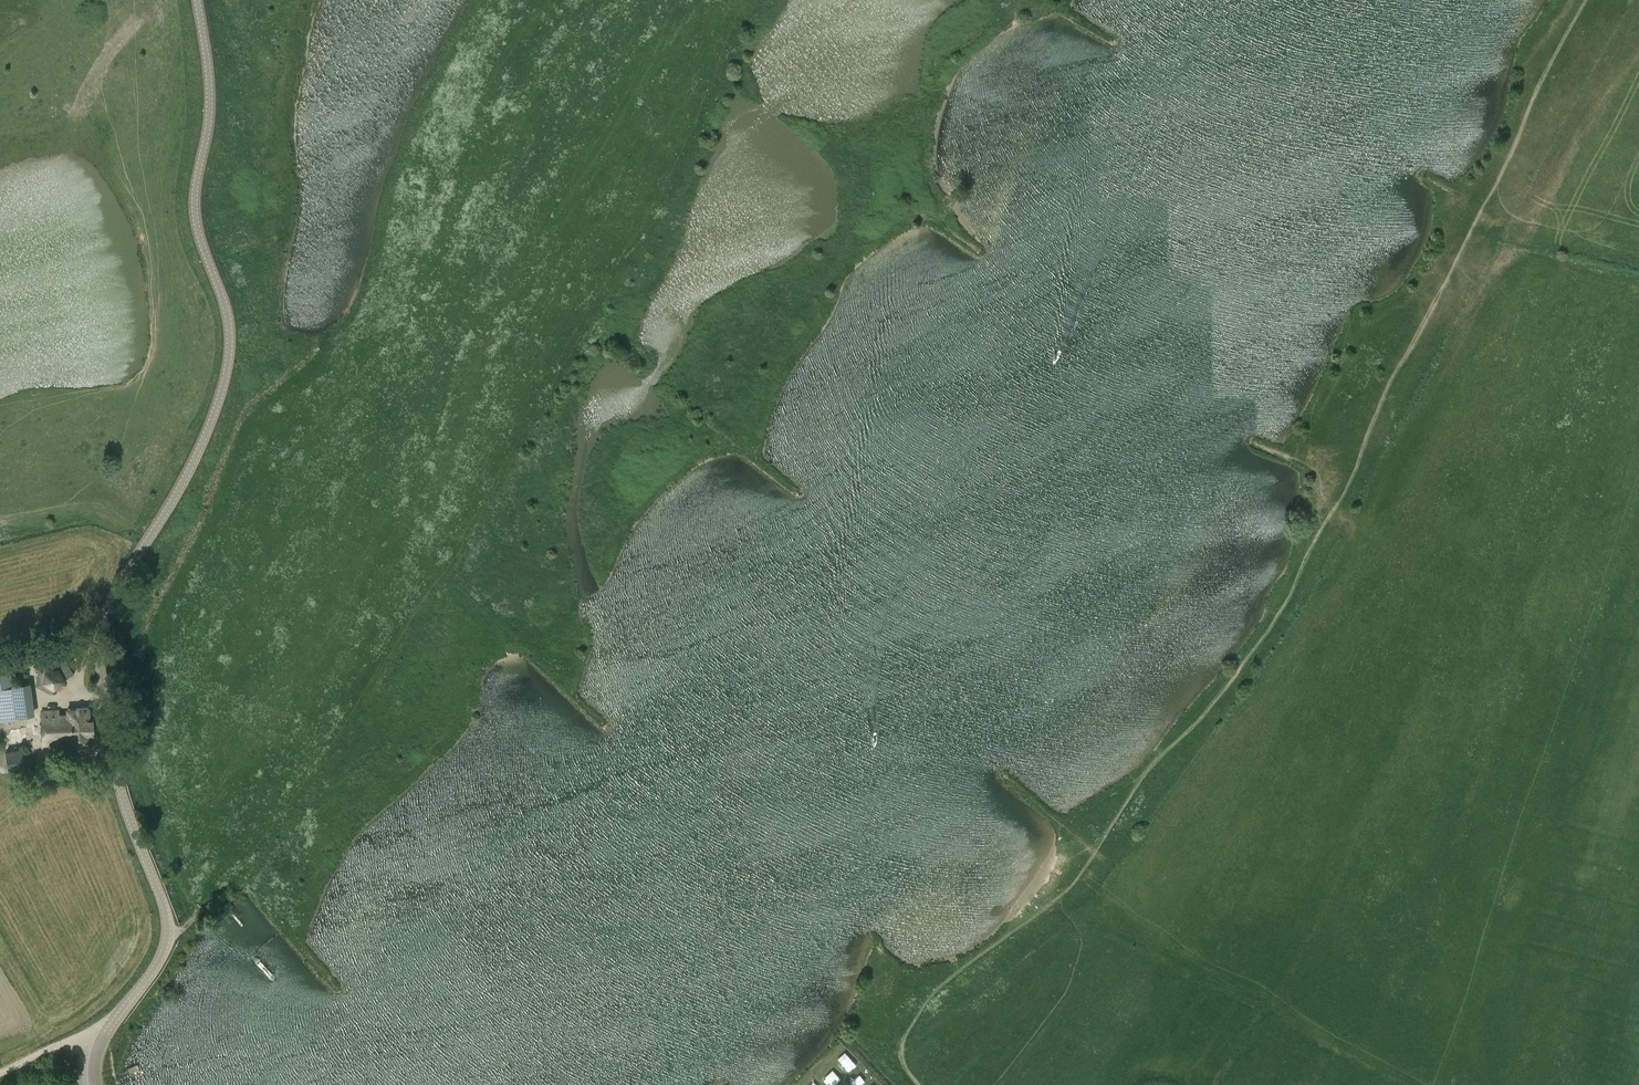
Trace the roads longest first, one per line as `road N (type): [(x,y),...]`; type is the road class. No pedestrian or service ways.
road 1 (tertiary): [(97,1084),(99,1044),(163,953),(167,924),(117,775),(99,630),(195,467),(232,351),(232,324),(196,217),(209,87),(196,0)]

